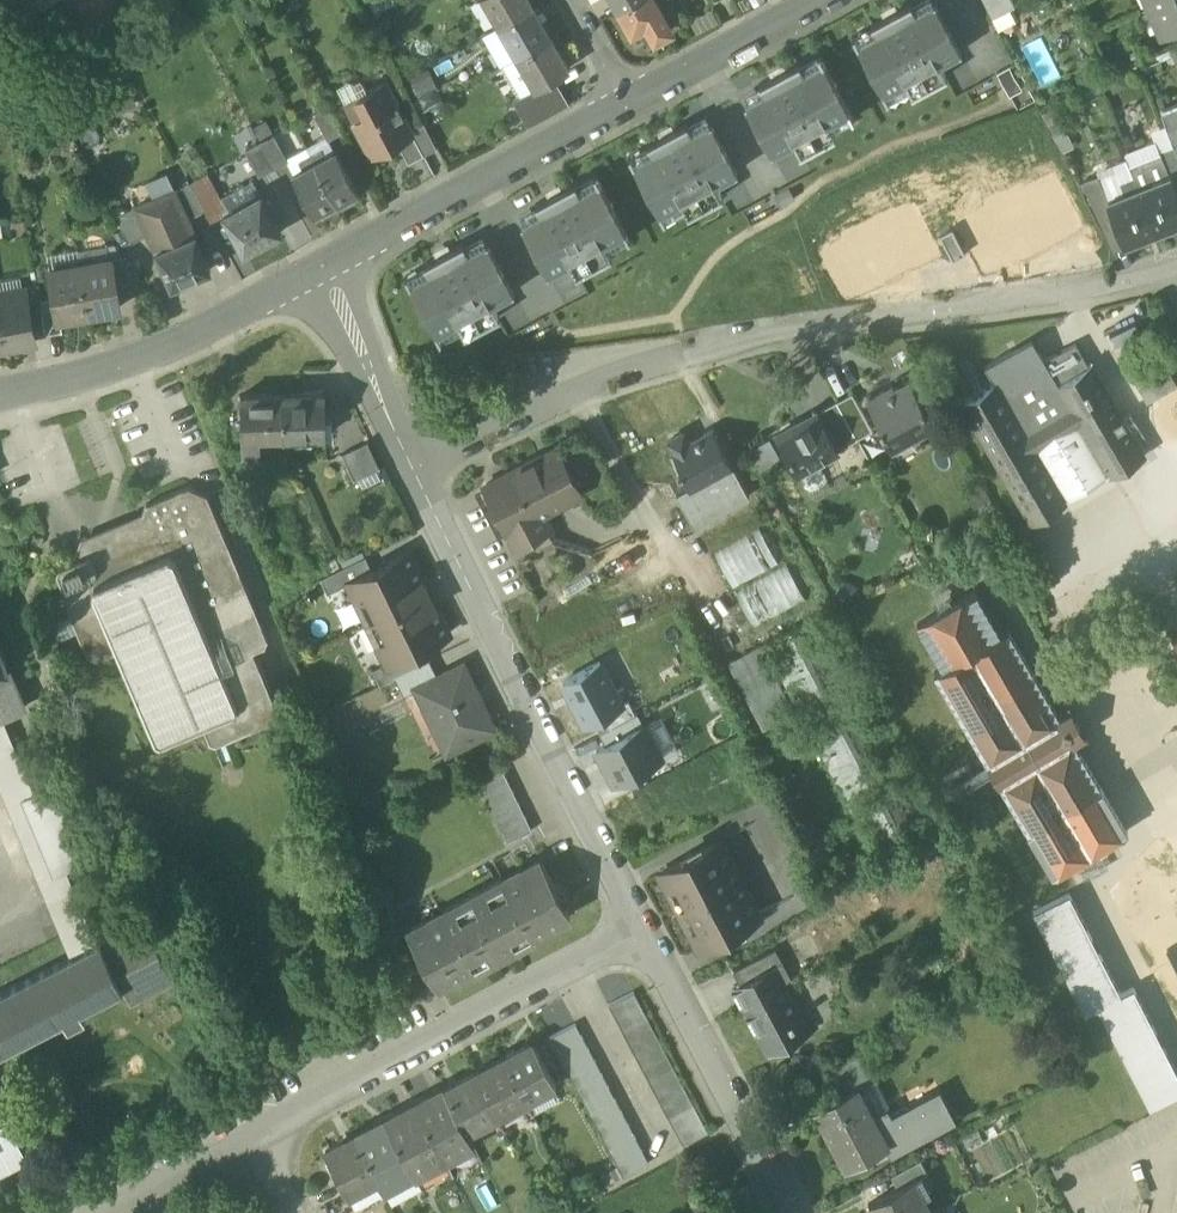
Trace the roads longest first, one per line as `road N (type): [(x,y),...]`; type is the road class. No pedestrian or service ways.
road 1 (residential): [(412,466),(609,377),(721,344),(1144,281),(1176,267)]
road 2 (residential): [(644,930),(412,466)]
road 3 (residential): [(644,930),(267,1129)]
road 4 (residential): [(633,99),(320,270)]
road 5 (residential): [(320,270),(179,343),(0,393)]
road 6 (residential): [(789,1212),(644,930)]
road 7 (residential): [(412,466),(320,270)]
road 8 (residential): [(821,0),(633,99)]
road 9 (residential): [(267,1129),(111,1212)]

